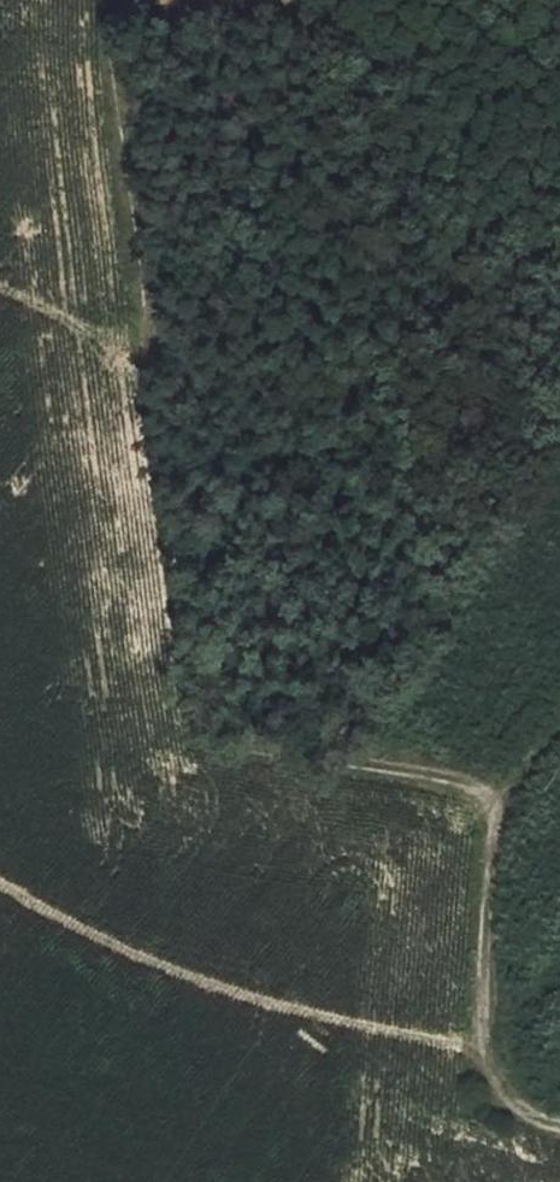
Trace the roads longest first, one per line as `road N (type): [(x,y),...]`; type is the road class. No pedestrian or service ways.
road 1 (track): [(496,800),(403,770),(257,753),(219,730),(195,697),(110,52),(118,35),(279,0)]
road 2 (track): [(559,730),(496,800),(481,1061),(516,1121),(559,1127)]

